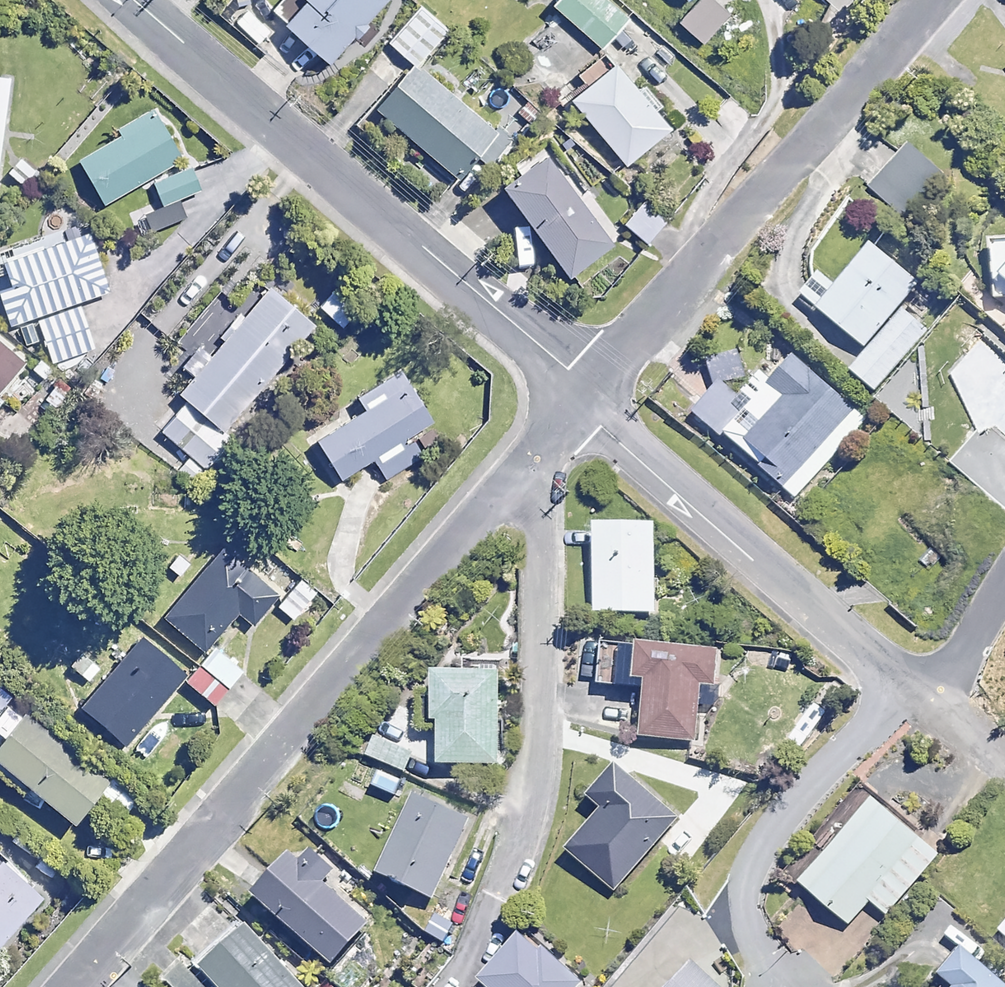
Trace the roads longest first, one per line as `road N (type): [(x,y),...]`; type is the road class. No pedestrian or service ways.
road 1 (residential): [(49,986),(571,400)]
road 2 (residential): [(571,400),(120,0)]
road 3 (residential): [(571,400),(920,0)]
road 4 (residential): [(920,713),(571,400)]
road 5 (residential): [(920,713),(772,889),(775,986)]
road 6 (residential): [(1004,659),(946,733),(920,713)]

